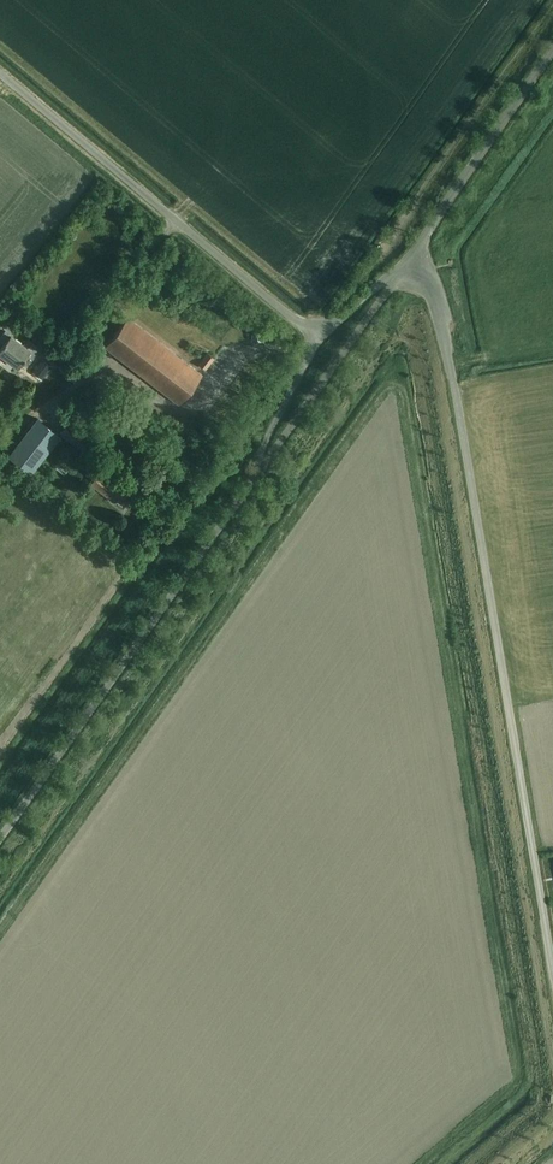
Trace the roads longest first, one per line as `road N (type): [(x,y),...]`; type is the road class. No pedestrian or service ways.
road 1 (unclassified): [(552,990),(438,299),(413,257)]
road 2 (unclassified): [(0,837),(252,481)]
road 3 (unclassified): [(318,335),(0,73)]
road 4 (unclassified): [(252,481),(404,270)]
road 5 (unclassified): [(413,257),(552,40)]
road 6 (unclassified): [(318,335),(252,481)]

